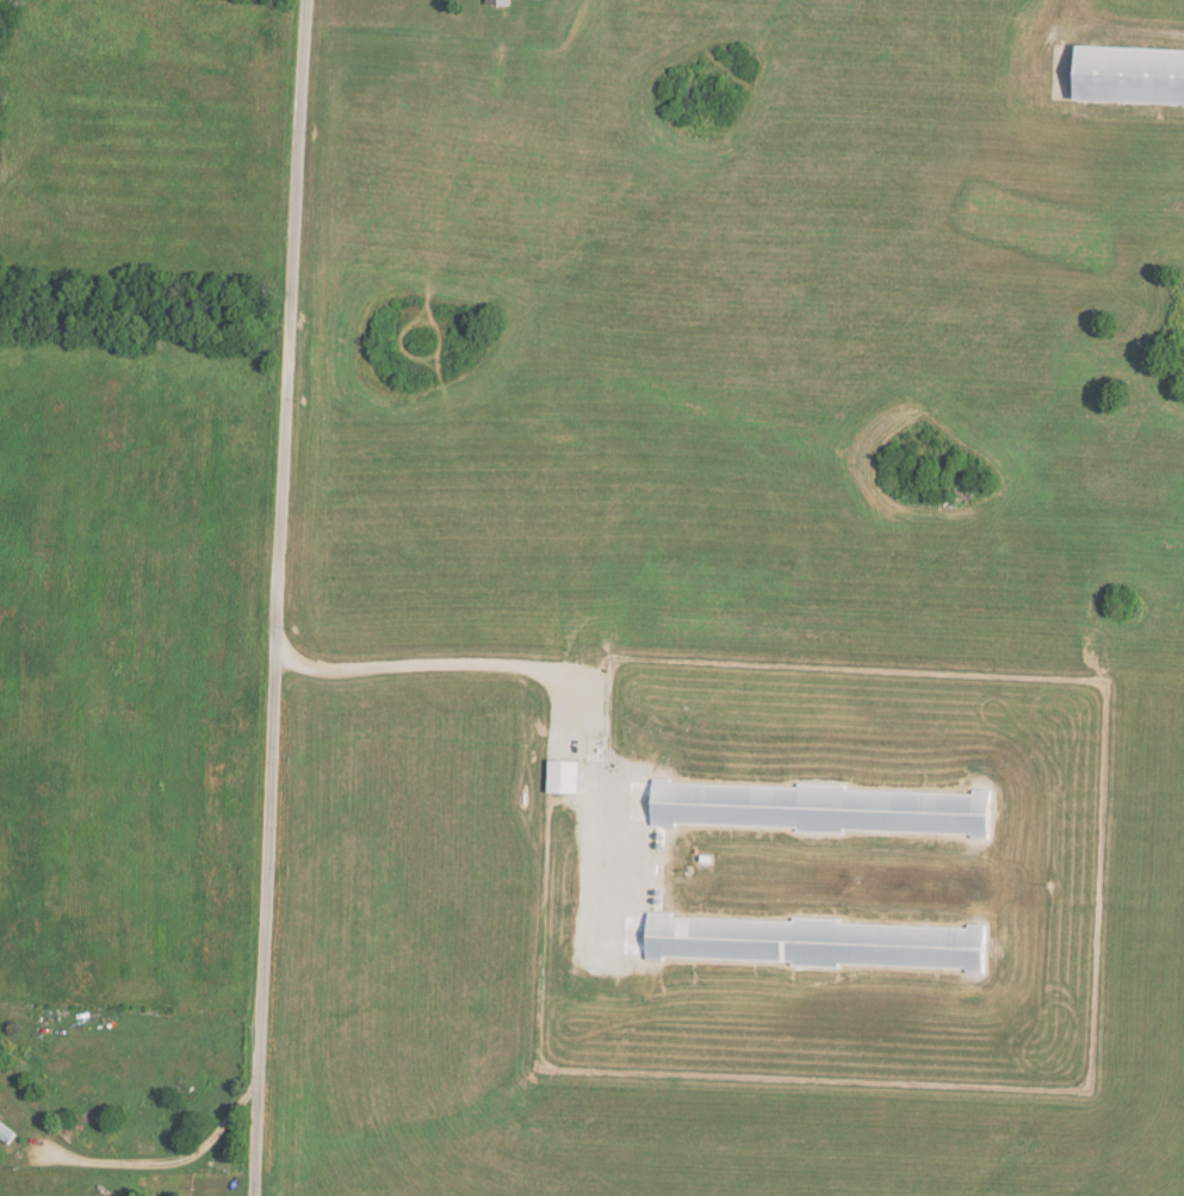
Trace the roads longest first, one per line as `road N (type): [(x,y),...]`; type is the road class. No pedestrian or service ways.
road 1 (residential): [(252,1195),(303,0)]

